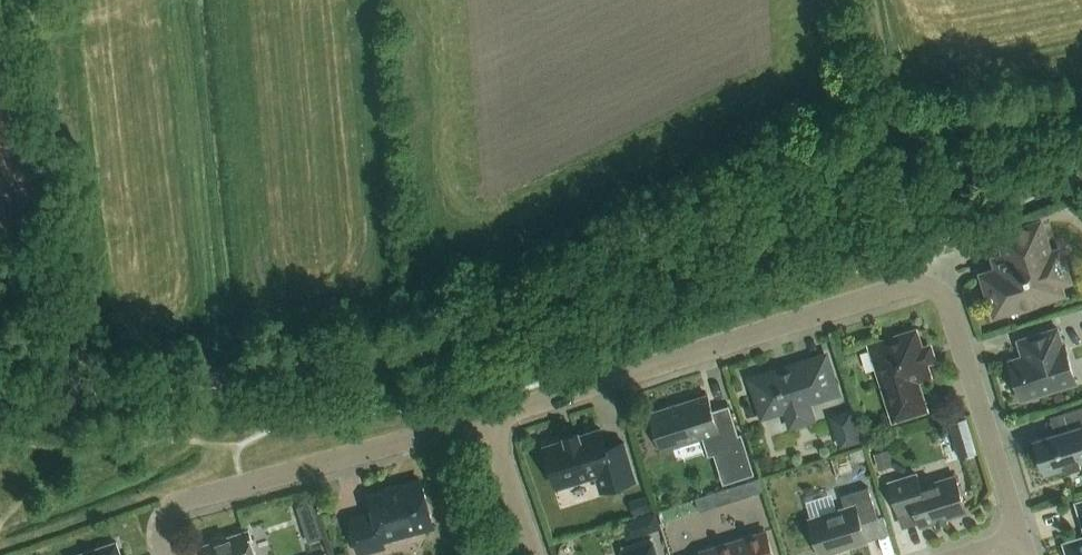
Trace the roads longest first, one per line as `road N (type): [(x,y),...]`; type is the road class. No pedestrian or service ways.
road 1 (unclassified): [(0,400),(356,362),(426,345),(801,170),(903,133),(1081,94)]
road 2 (residential): [(487,417),(899,286),(930,285),(950,303),(1022,540)]
road 3 (residential): [(163,554),(161,515),(183,499),(487,417)]
road 4 (residential): [(534,554),(487,417)]

